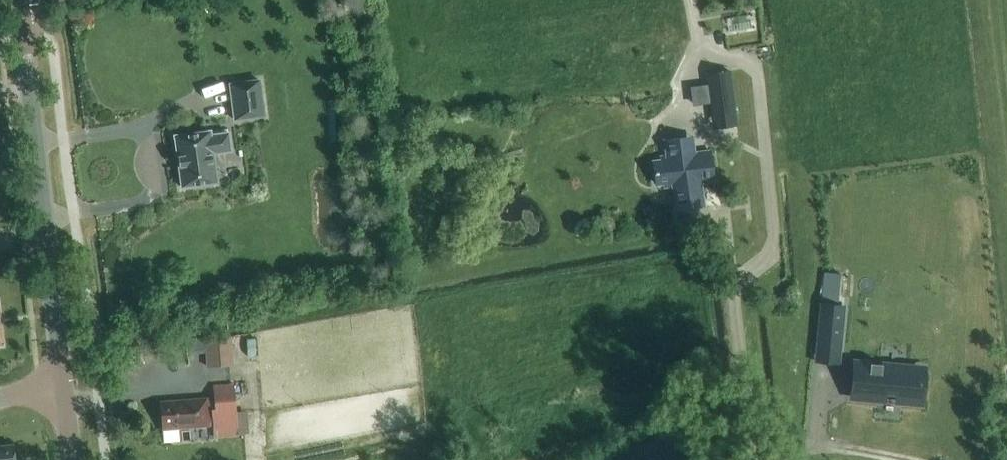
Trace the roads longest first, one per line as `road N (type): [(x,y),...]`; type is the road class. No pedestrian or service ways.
road 1 (track): [(756,459),(736,288),(777,251),(758,67)]
road 2 (secondary): [(63,397),(18,0)]

